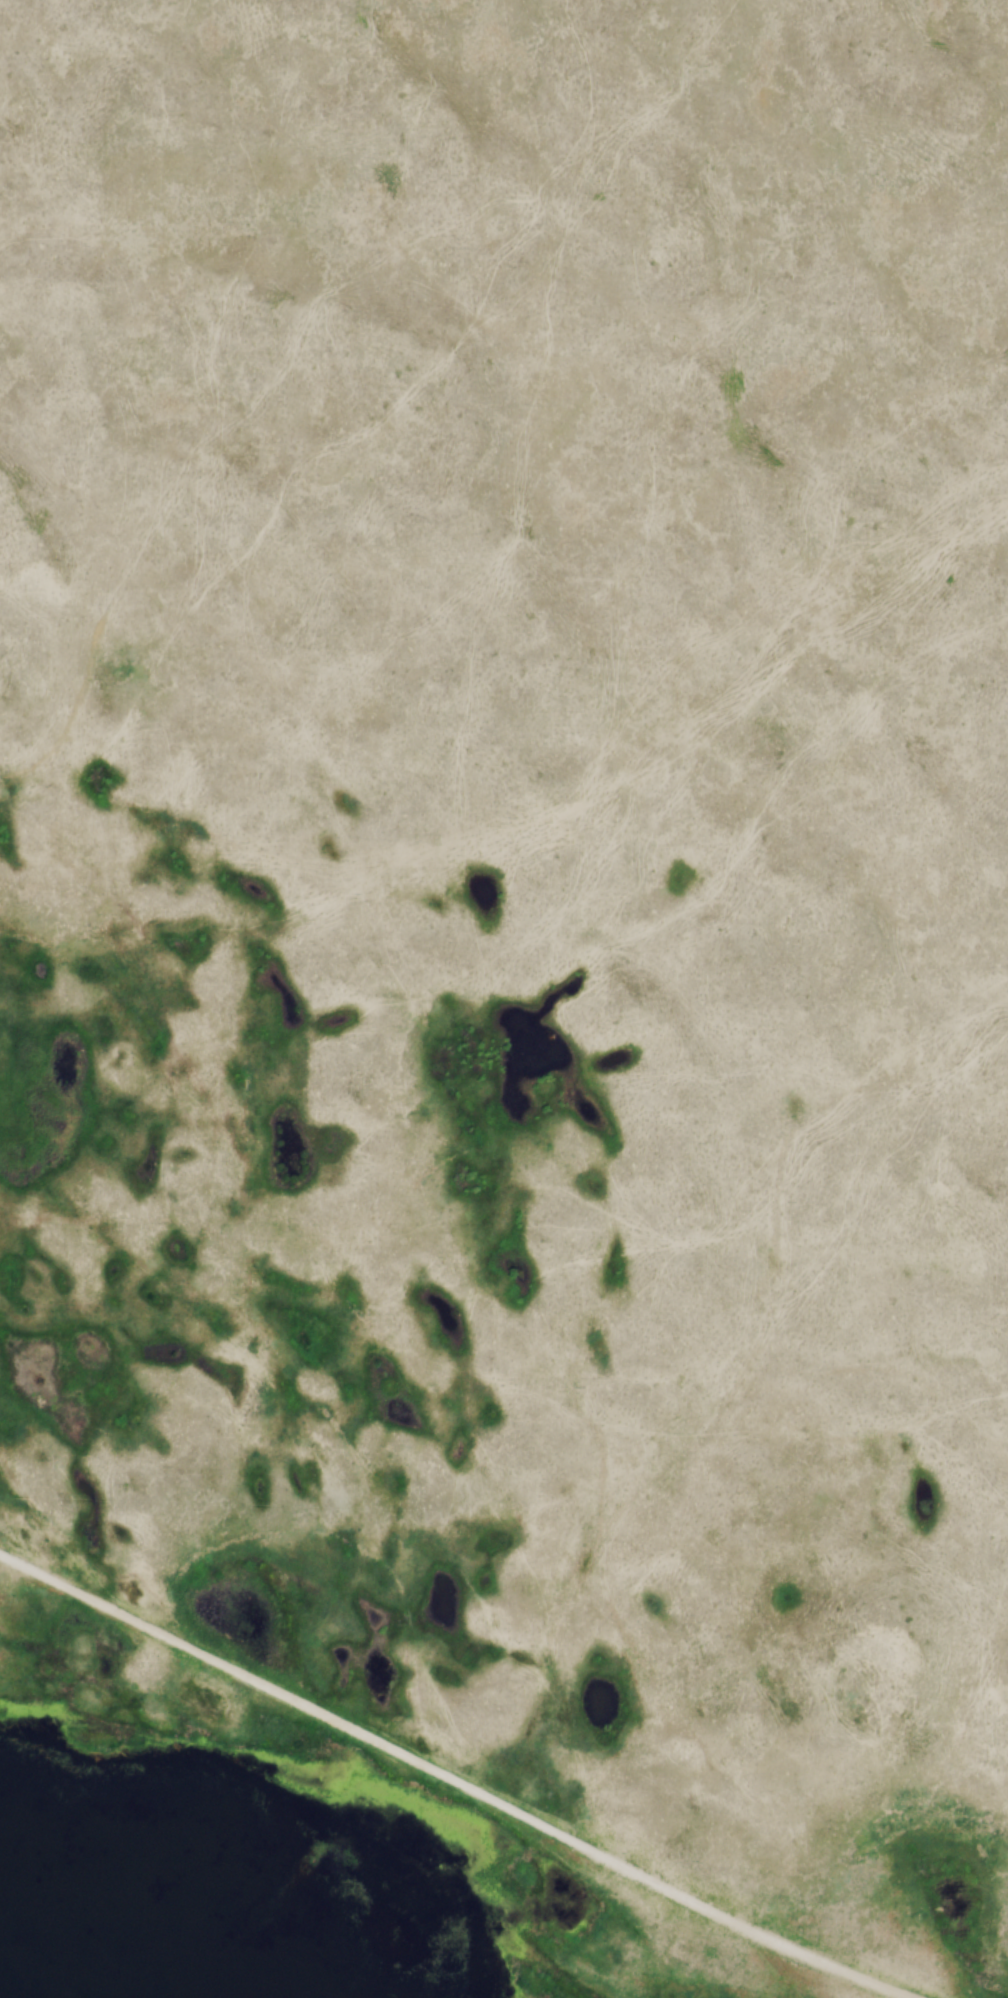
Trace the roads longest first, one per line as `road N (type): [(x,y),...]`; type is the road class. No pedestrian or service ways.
road 1 (residential): [(933,1997),(722,1914),(0,1547)]

